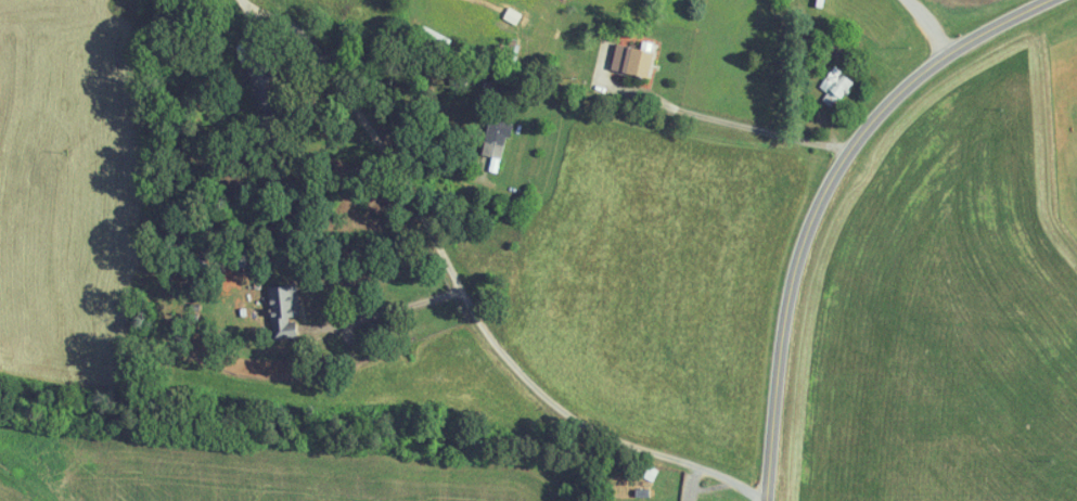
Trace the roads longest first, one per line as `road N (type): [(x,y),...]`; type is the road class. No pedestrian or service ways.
road 1 (residential): [(774,500),(598,433),(535,393),(473,316),(306,35),(246,0)]
road 2 (tertiary): [(774,500),(788,291),(805,226),(831,172),(932,66),(1051,0)]

